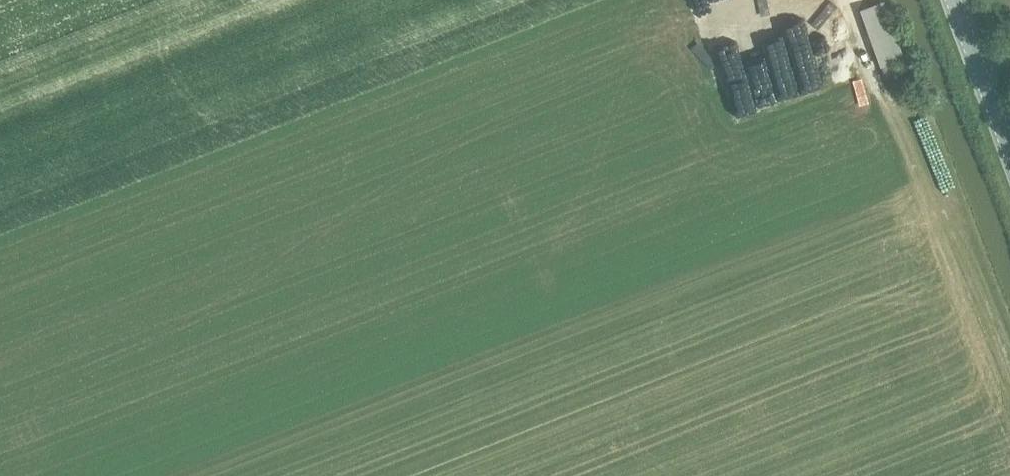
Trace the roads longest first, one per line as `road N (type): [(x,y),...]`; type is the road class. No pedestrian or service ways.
road 1 (tertiary): [(1009,155),(955,0)]

